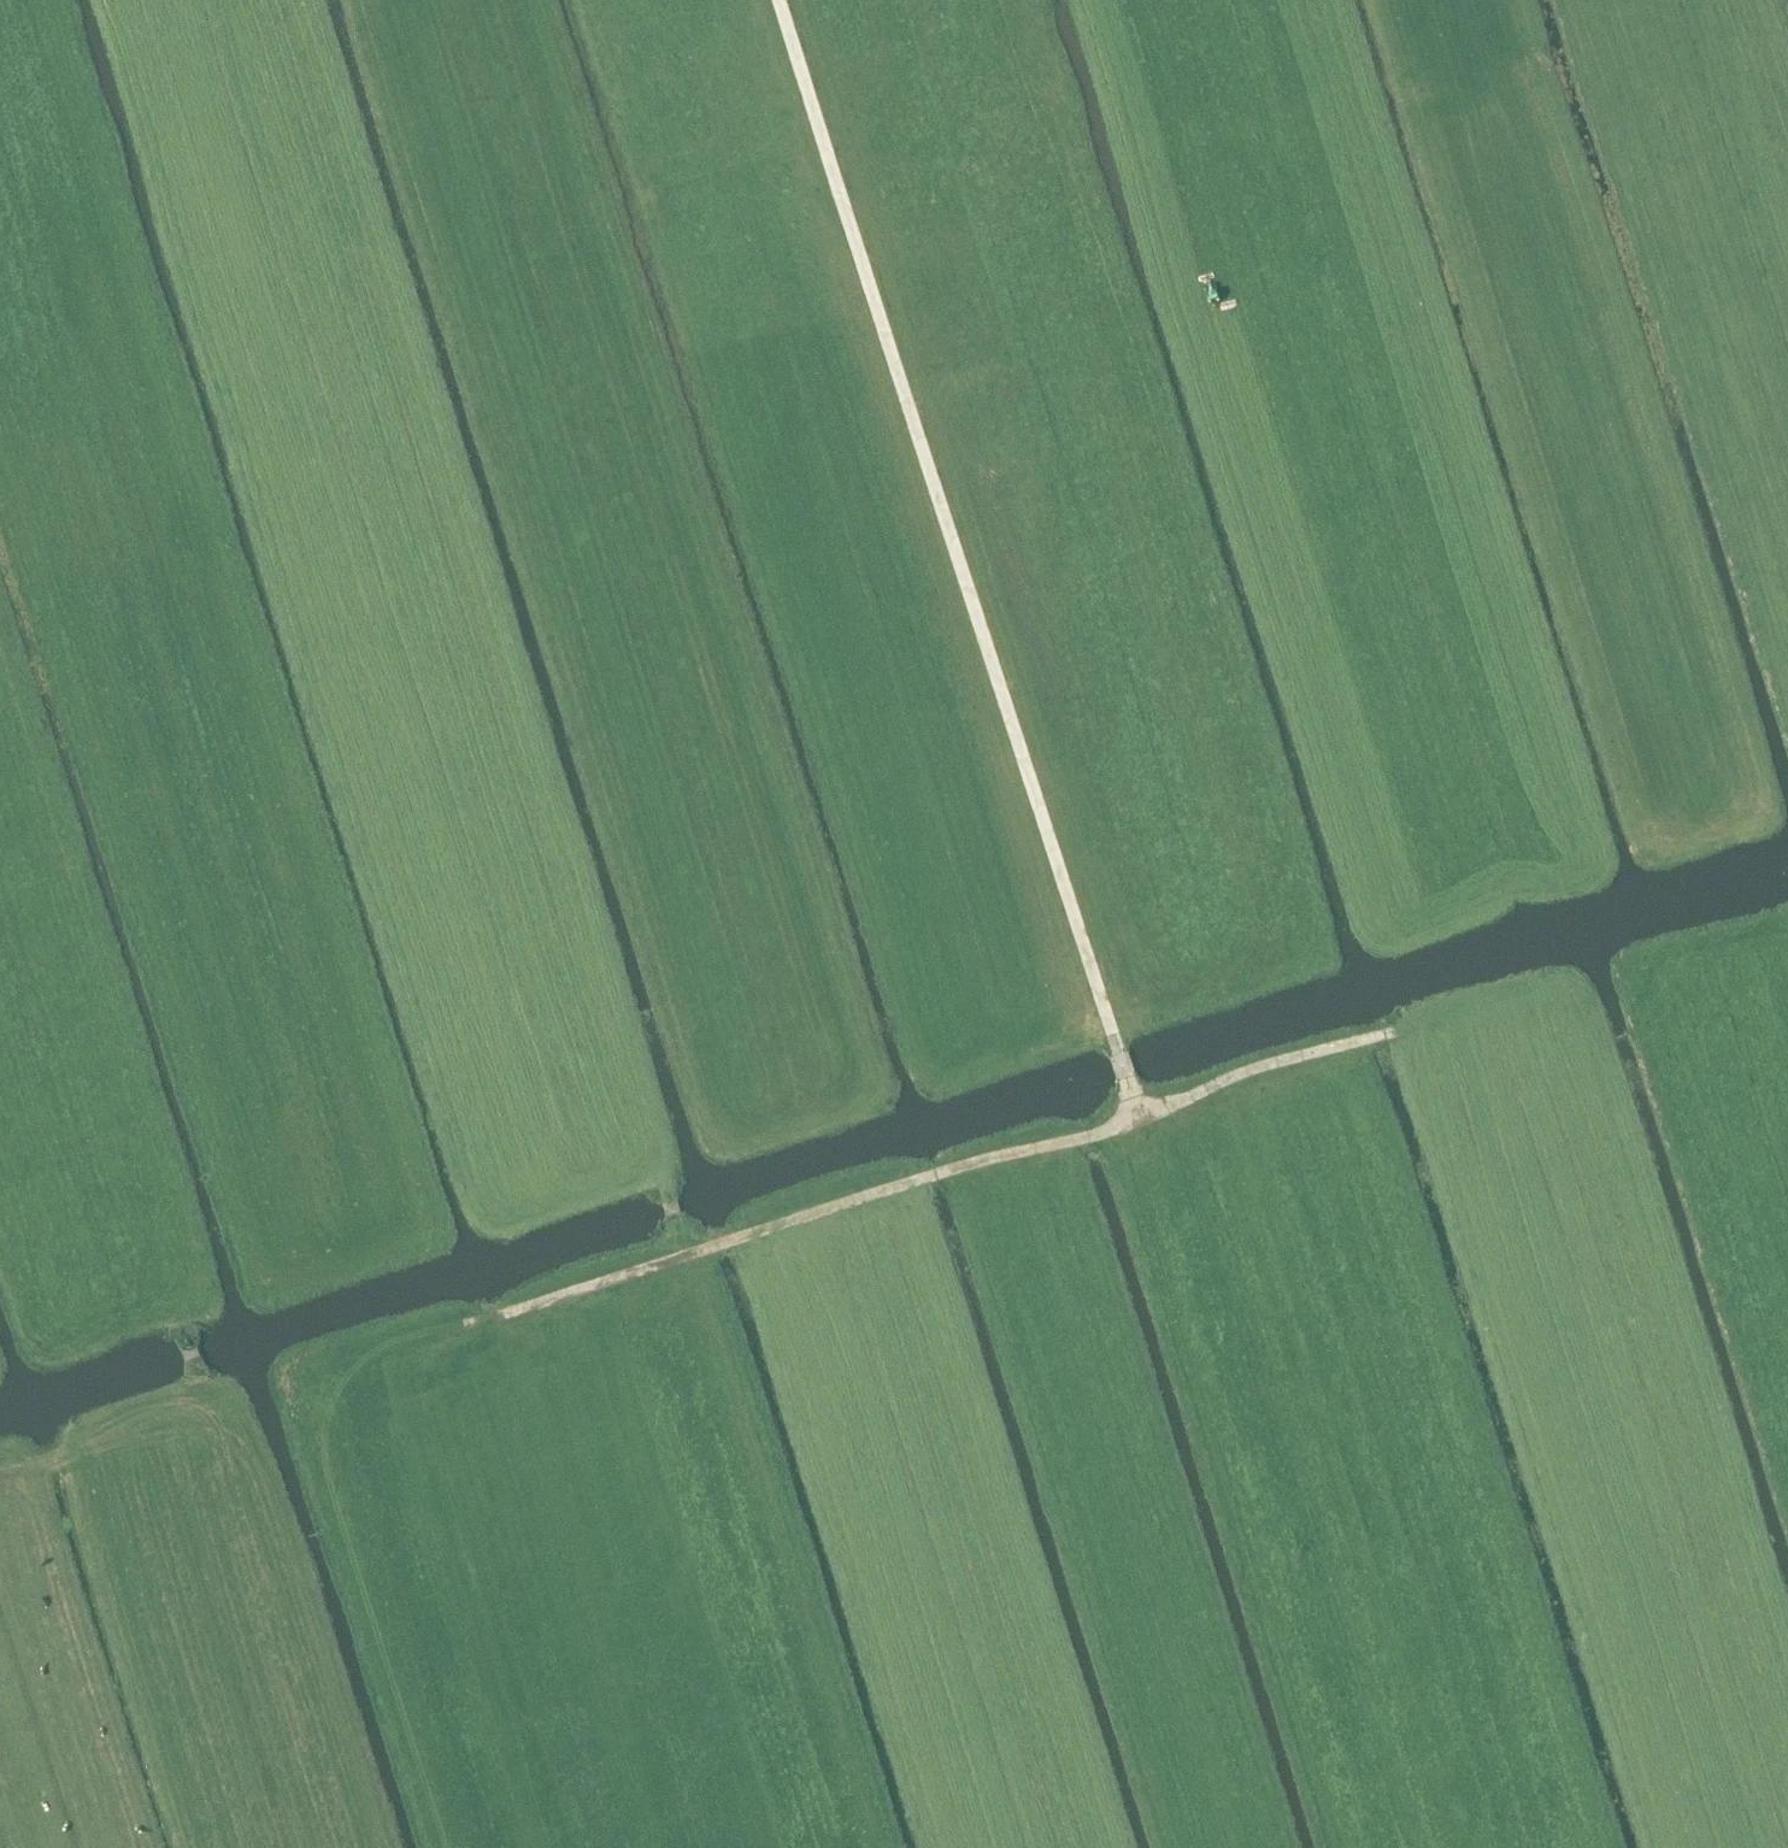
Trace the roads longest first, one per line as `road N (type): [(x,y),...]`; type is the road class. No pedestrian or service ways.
road 1 (track): [(1140,1114),(779,0)]
road 2 (track): [(465,1326),(1140,1114),(1253,1070),(1399,1031)]

